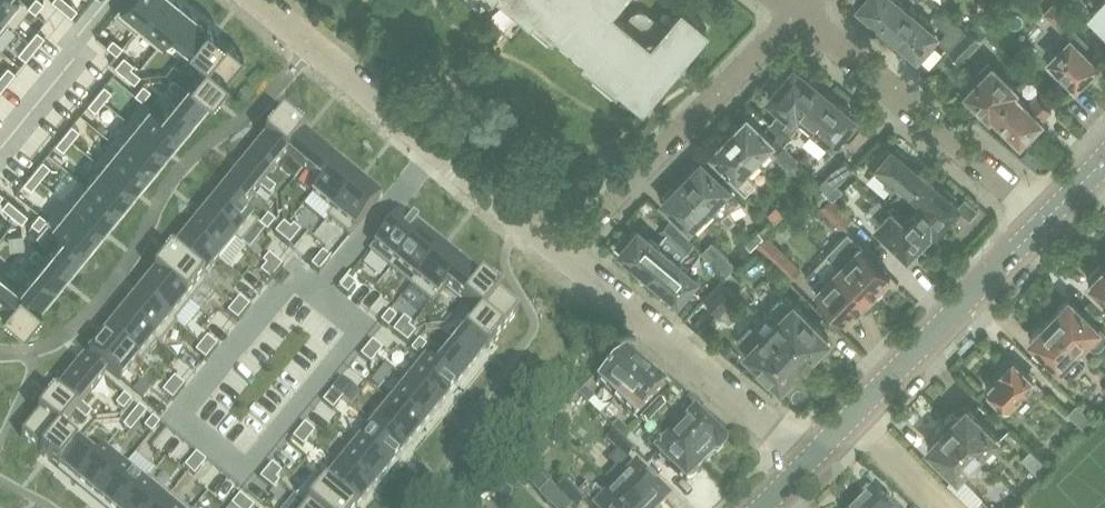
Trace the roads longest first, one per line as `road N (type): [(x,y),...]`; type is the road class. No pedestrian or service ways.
road 1 (residential): [(560,252),(253,0)]
road 2 (residential): [(796,12),(560,252)]
road 3 (tertiary): [(807,461),(1042,222)]
road 4 (residential): [(807,461),(560,252)]
road 5 (residential): [(796,12),(1042,222)]

